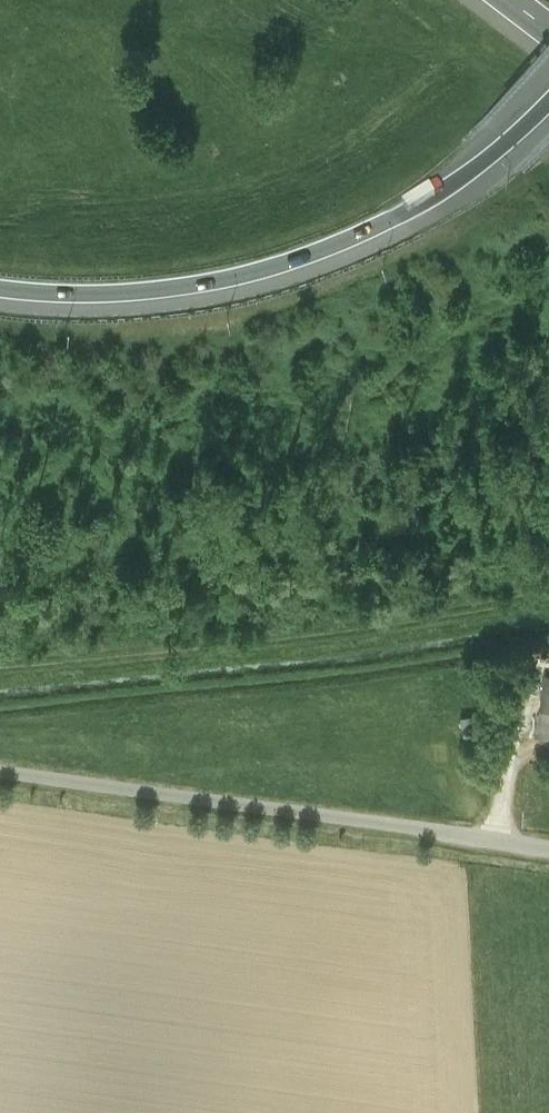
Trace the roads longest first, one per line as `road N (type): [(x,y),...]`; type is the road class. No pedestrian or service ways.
road 1 (motorway): [(0,288),(161,290),(317,252),(450,185),(548,102)]
road 2 (unclassified): [(0,770),(548,849)]

